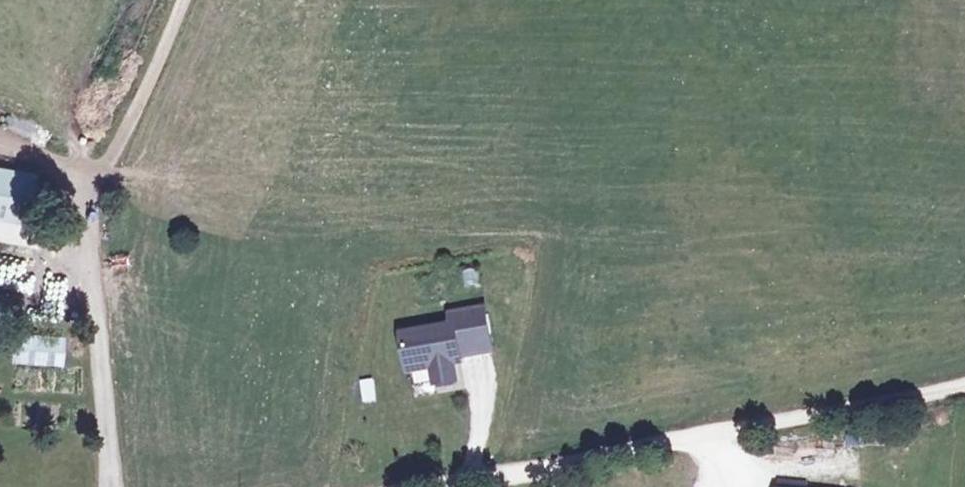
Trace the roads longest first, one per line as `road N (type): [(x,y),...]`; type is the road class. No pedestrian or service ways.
road 1 (residential): [(437,486),(712,435)]
road 2 (track): [(712,435),(964,387)]
road 3 (track): [(83,191),(131,124),(184,0)]

